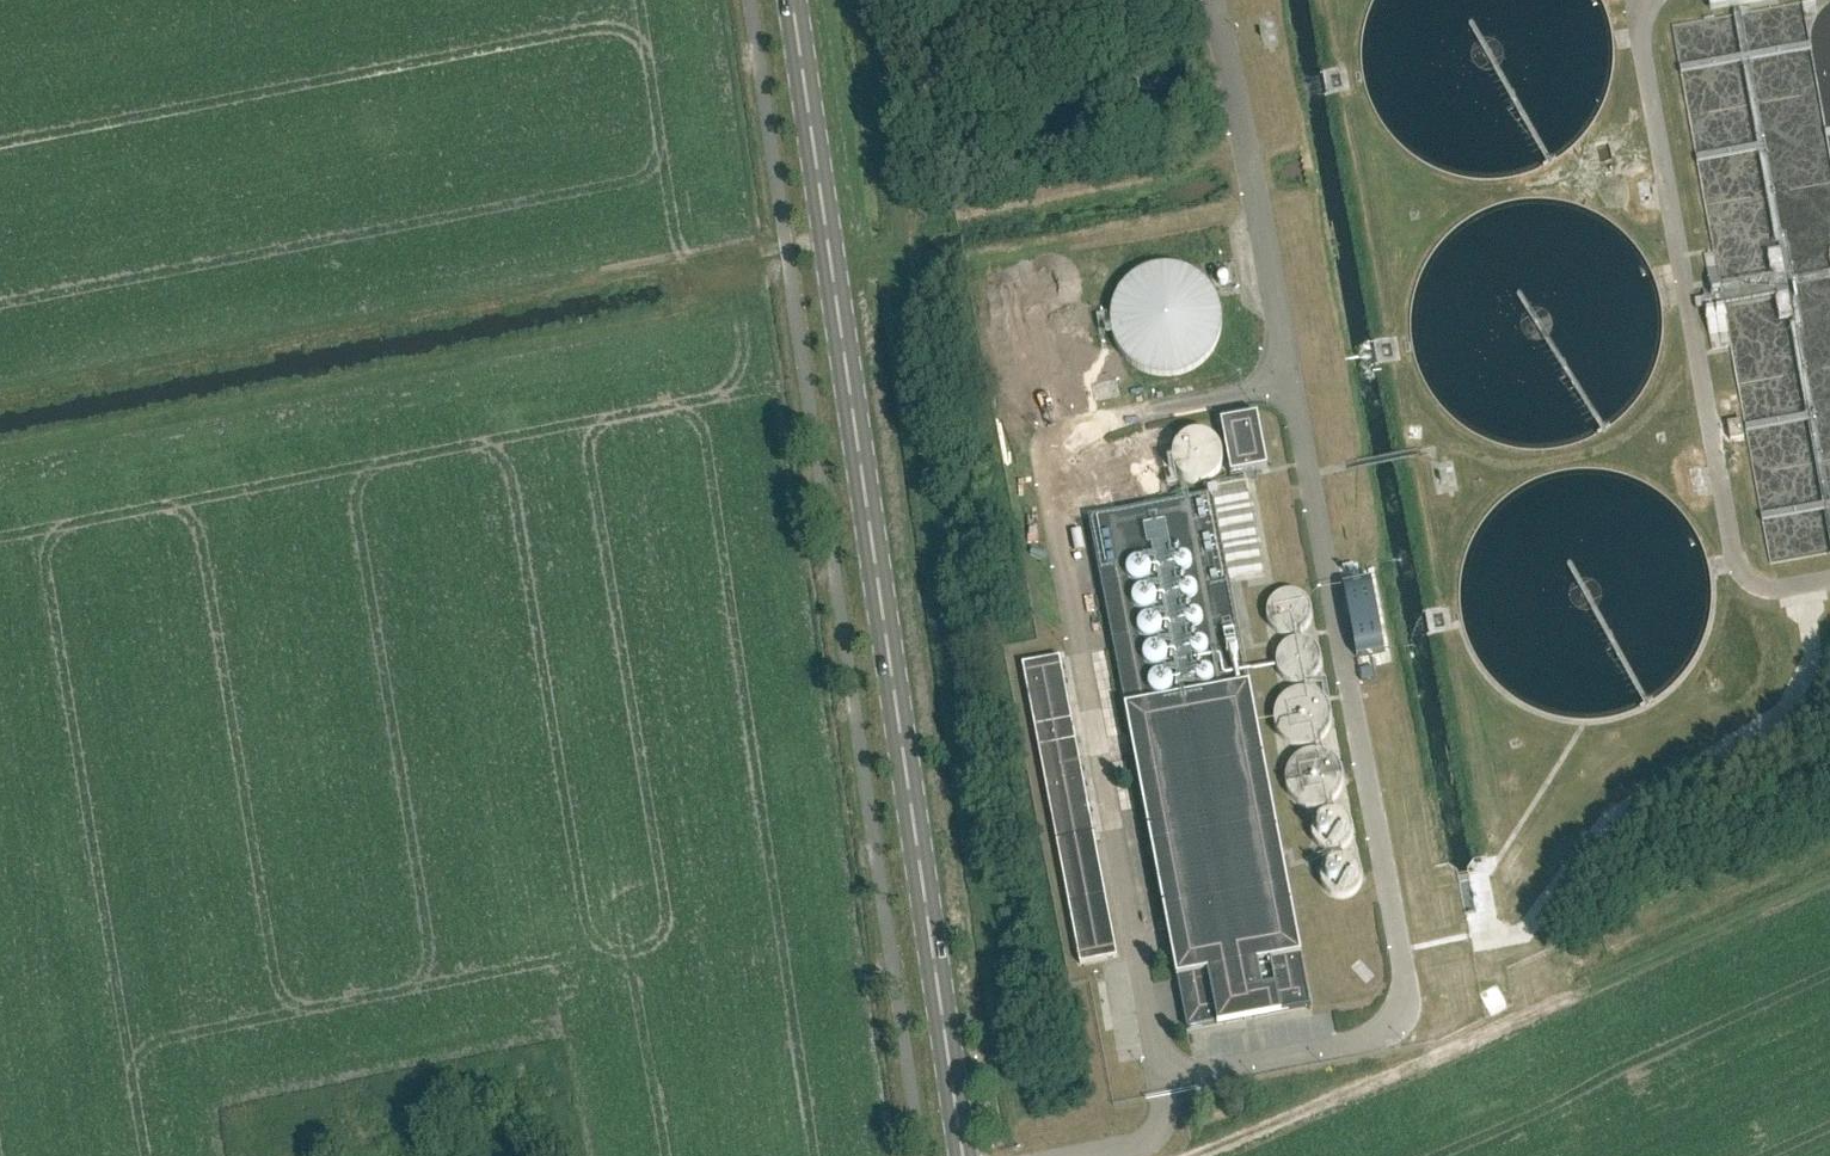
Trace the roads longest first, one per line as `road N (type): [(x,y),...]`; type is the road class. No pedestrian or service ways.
road 1 (secondary): [(961,1155),(791,0)]

